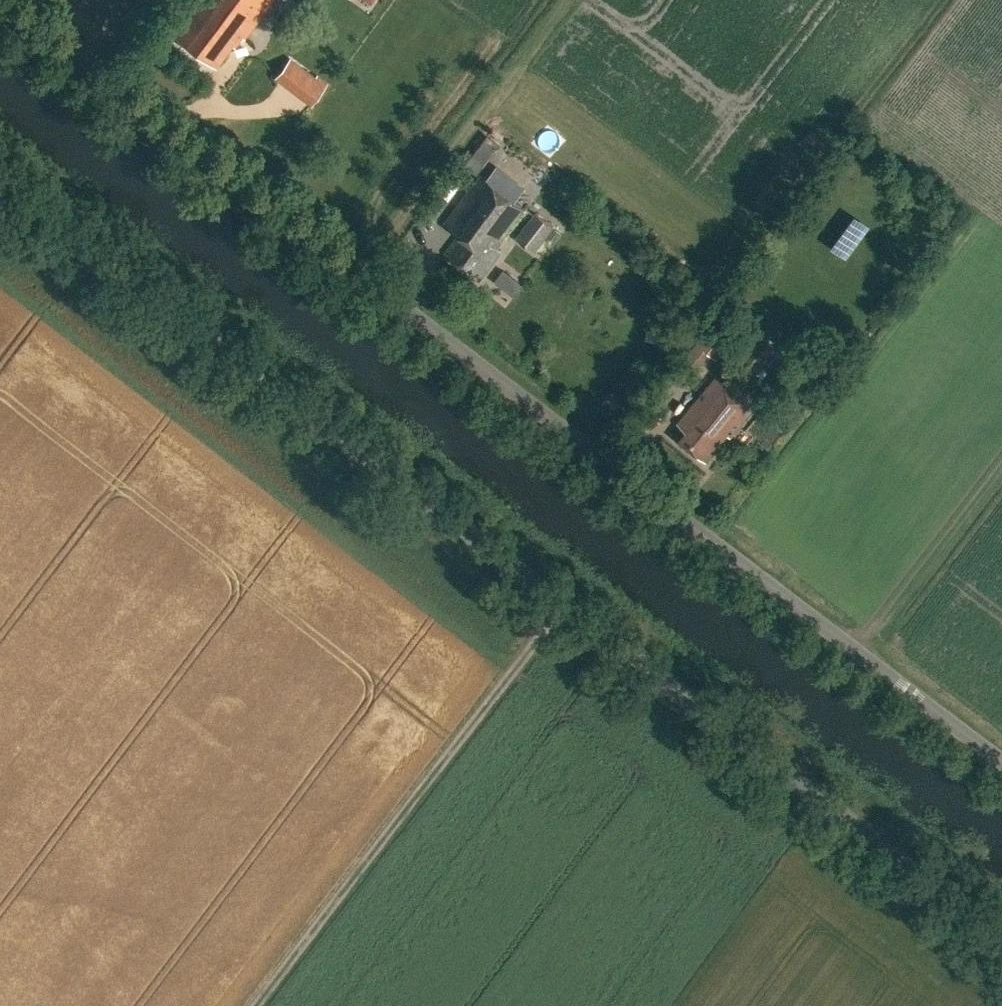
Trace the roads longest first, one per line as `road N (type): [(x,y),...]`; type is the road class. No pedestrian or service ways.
road 1 (tertiary): [(1001,937),(0,177)]
road 2 (unclassified): [(1001,760),(0,2)]
road 3 (track): [(257,1005),(562,603)]

